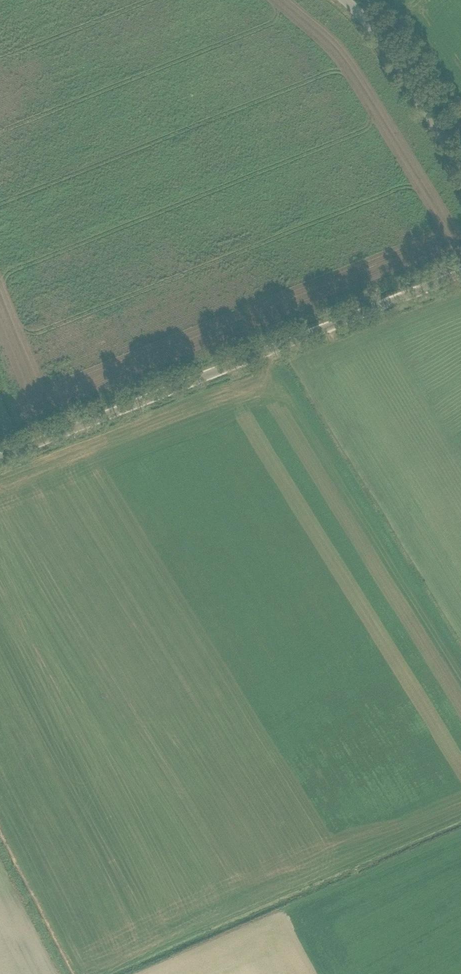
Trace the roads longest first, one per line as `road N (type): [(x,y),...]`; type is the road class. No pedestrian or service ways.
road 1 (unclassified): [(0,459),(460,273)]
road 2 (unclassified): [(460,163),(390,44),(347,0)]

